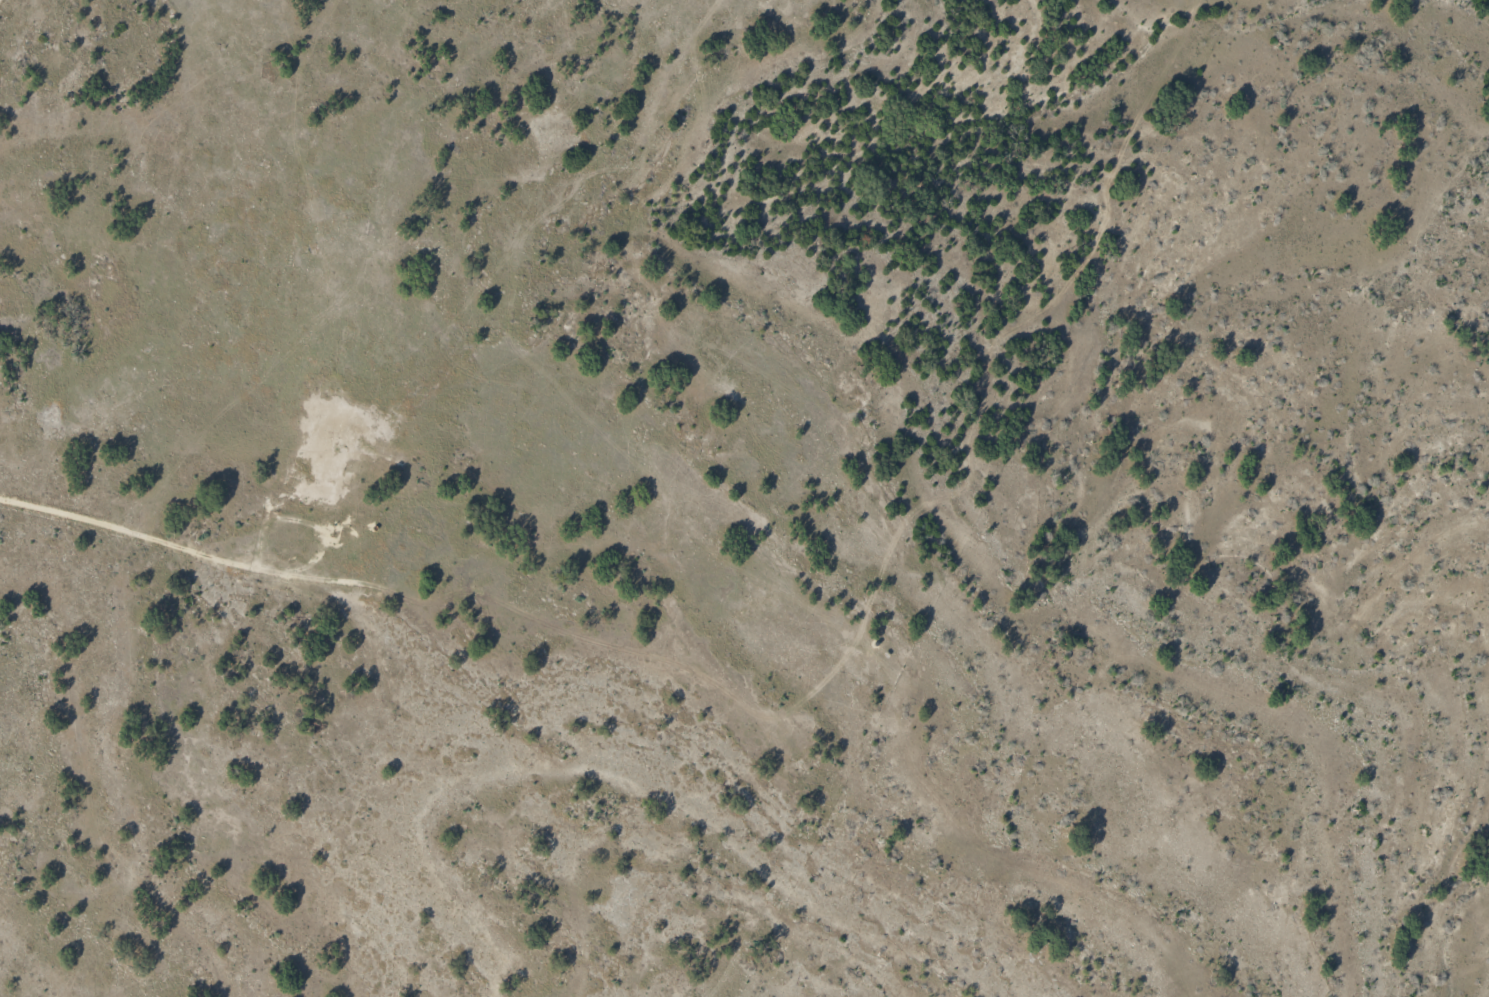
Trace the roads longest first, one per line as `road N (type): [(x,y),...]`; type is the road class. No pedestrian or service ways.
road 1 (residential): [(0,499),(265,571)]

